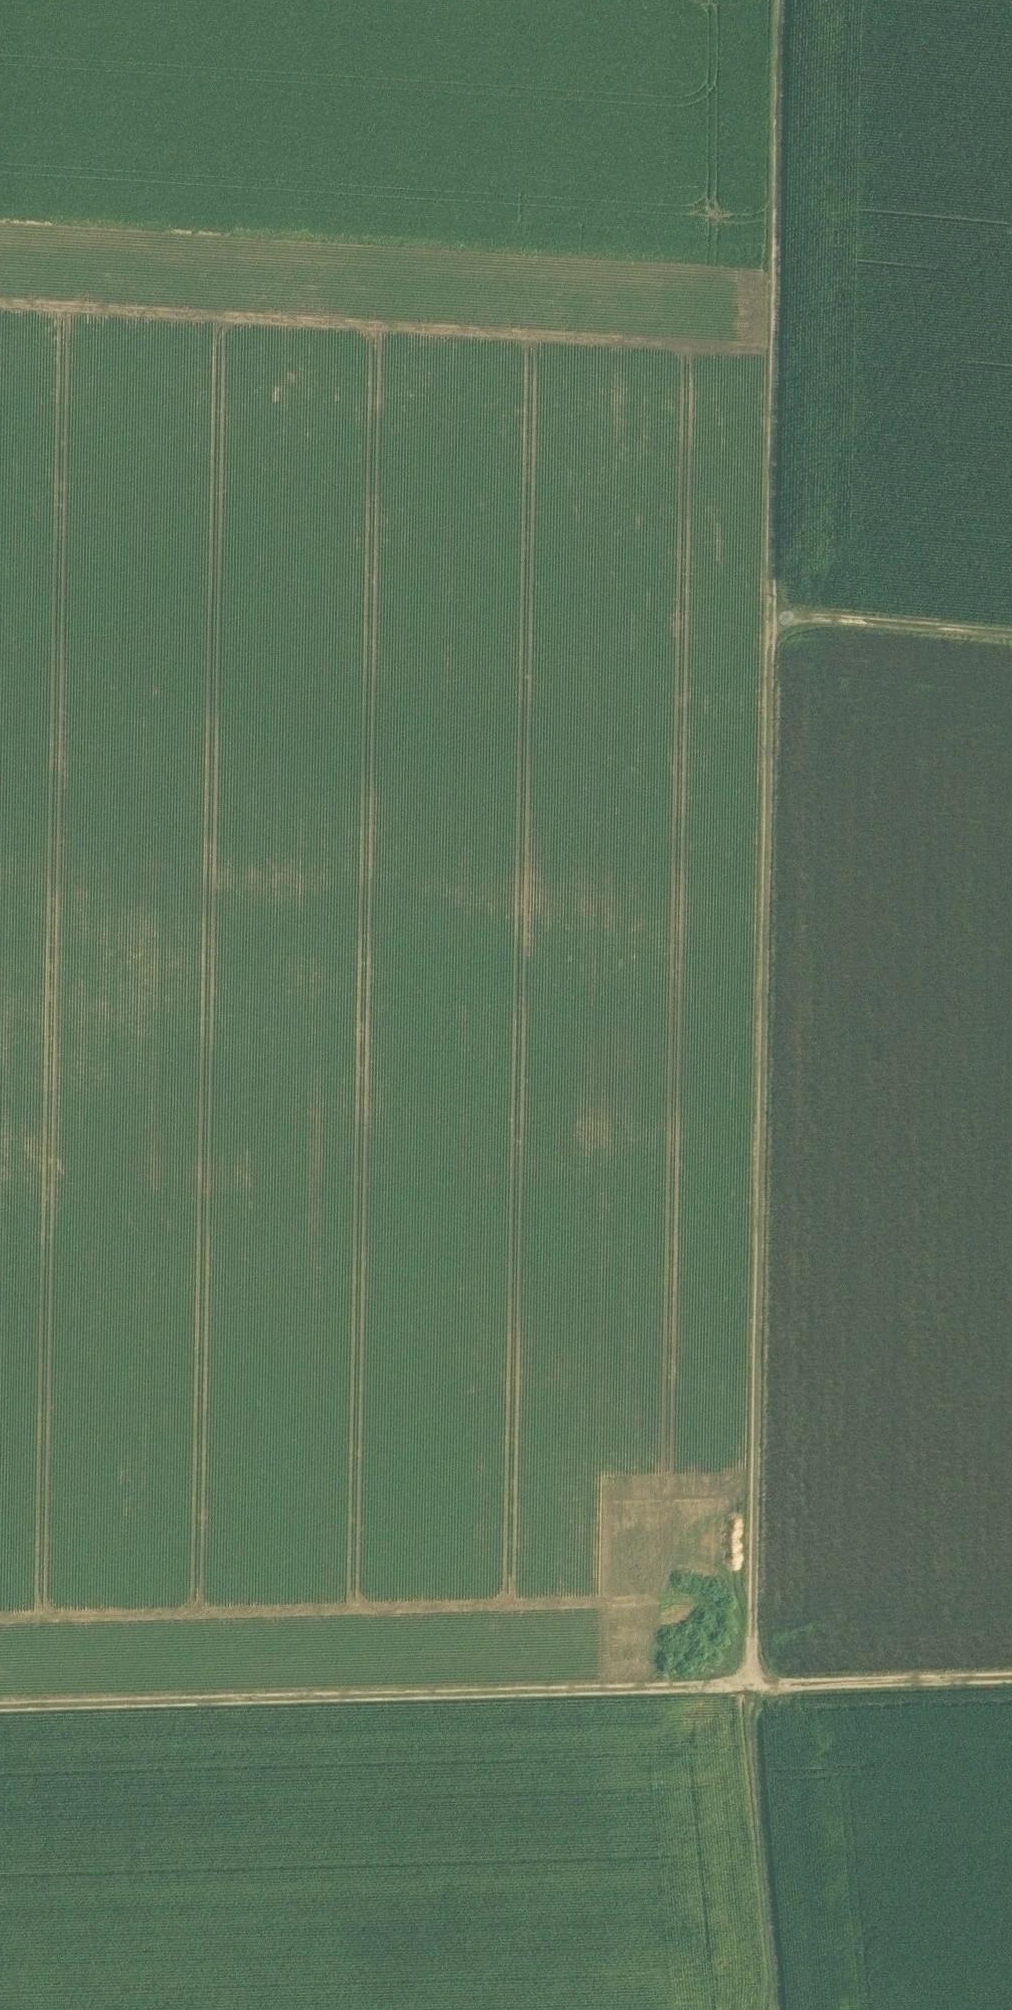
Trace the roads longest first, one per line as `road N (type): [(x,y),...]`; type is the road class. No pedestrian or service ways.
road 1 (track): [(785,2009),(753,1613),(790,0)]
road 2 (track): [(1011,1677),(0,1706)]
road 3 (track): [(774,614),(1011,635)]

